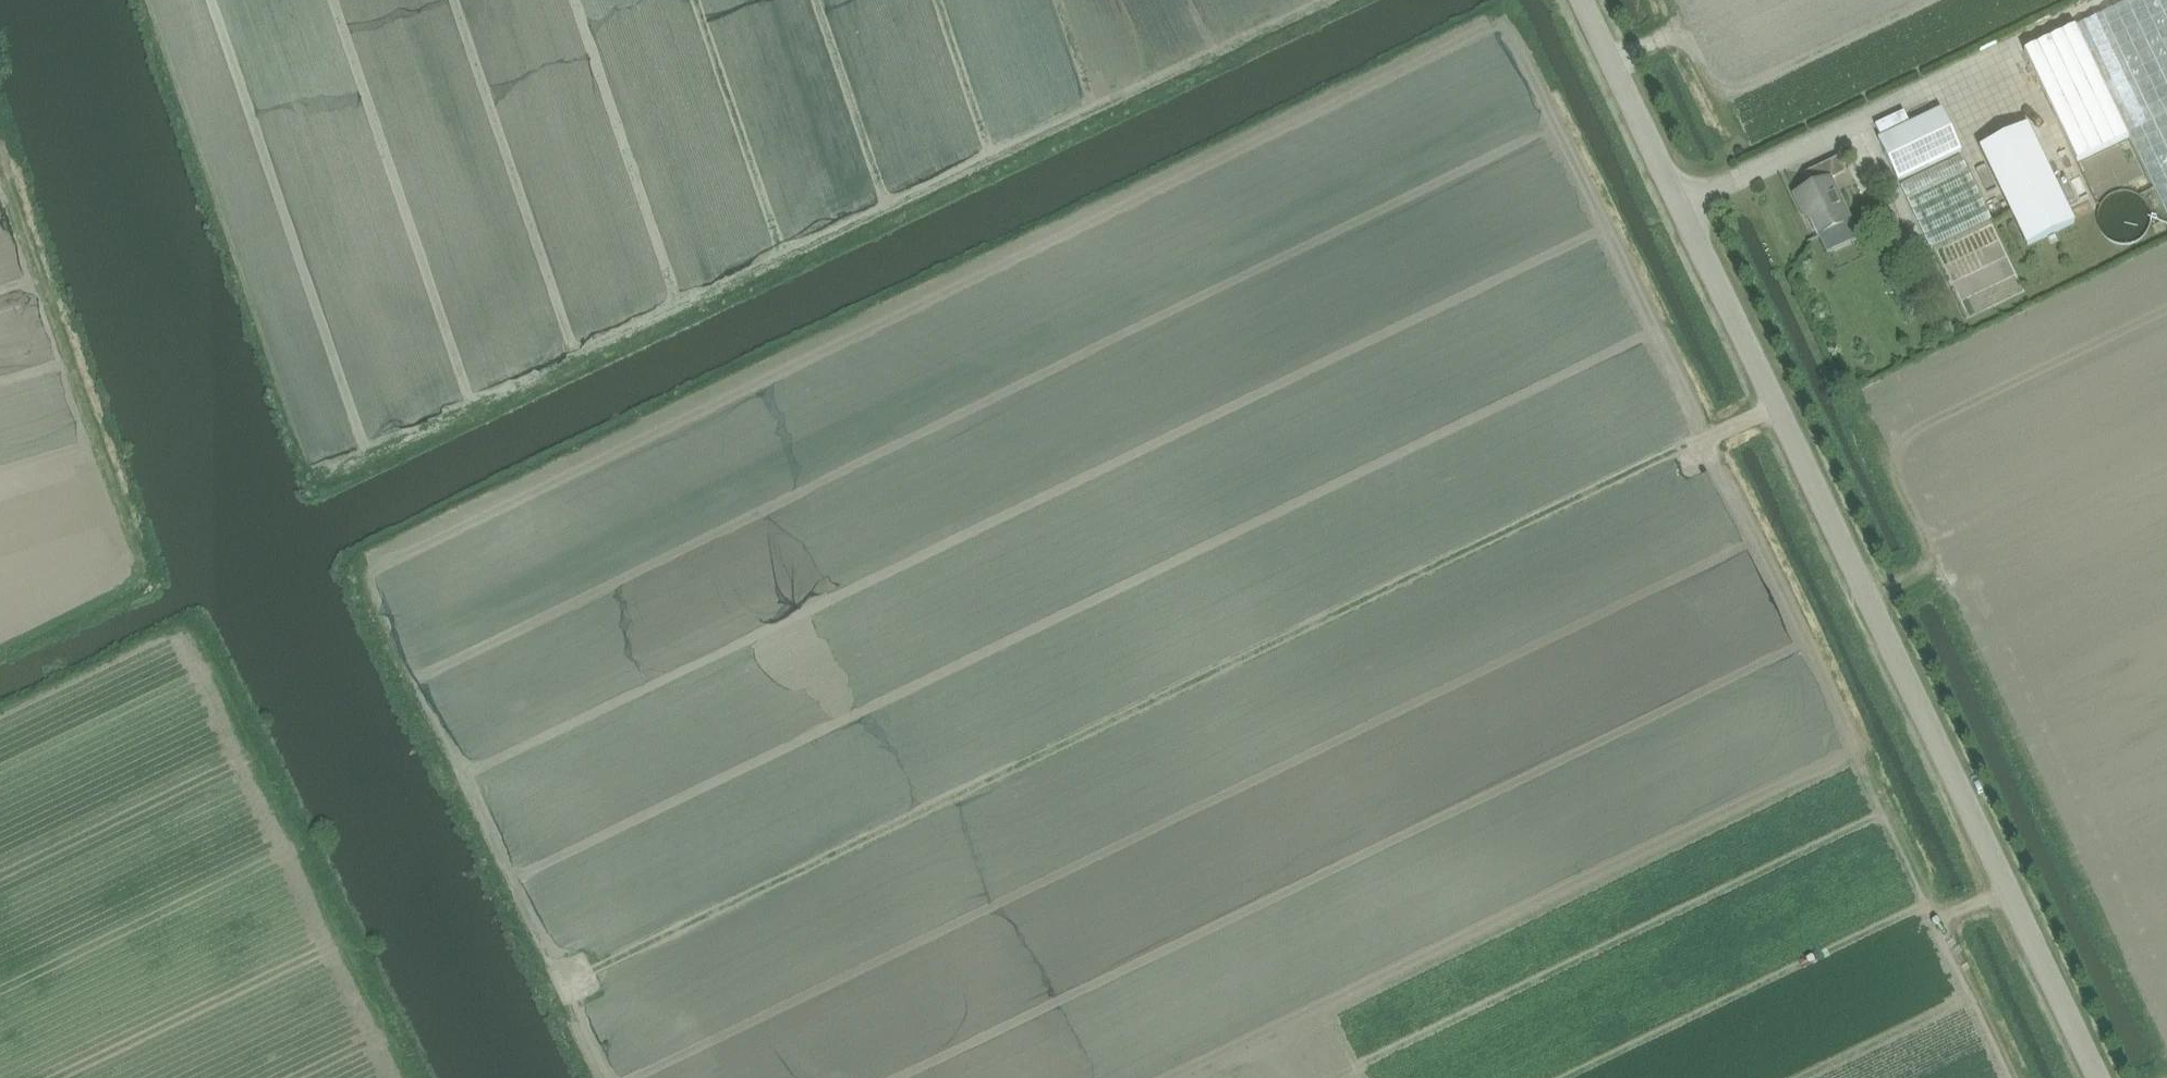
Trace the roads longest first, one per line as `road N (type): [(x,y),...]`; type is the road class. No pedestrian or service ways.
road 1 (unclassified): [(2099,1077),(1582,0)]

